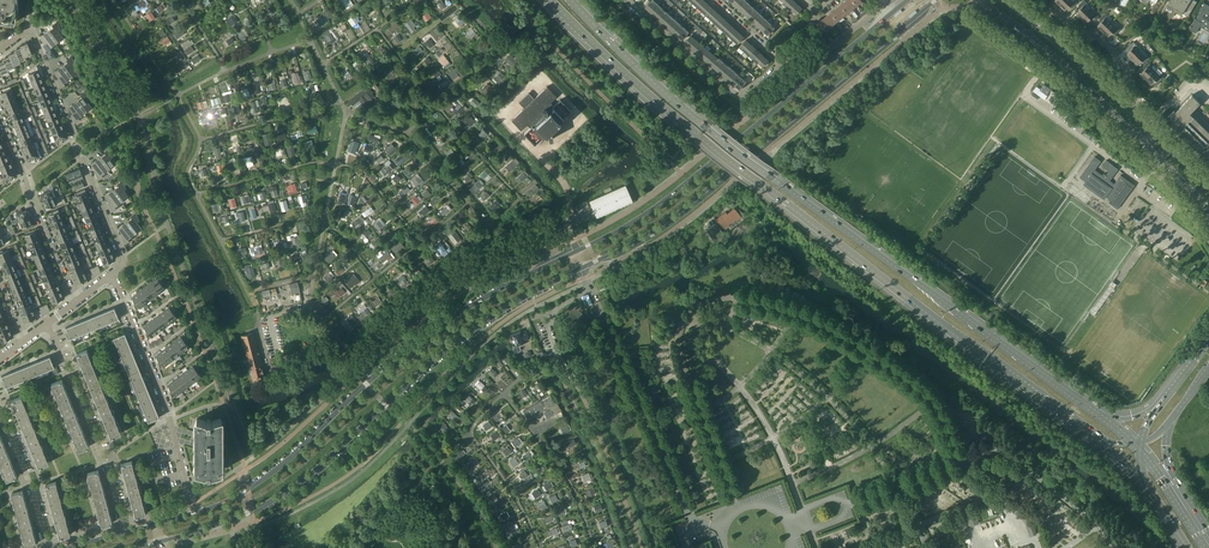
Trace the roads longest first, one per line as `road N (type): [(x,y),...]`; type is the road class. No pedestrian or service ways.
road 1 (trunk): [(549,0),(678,120),(1088,433)]
road 2 (trunk): [(1094,411),(686,112),(571,0)]
road 3 (secondary): [(161,542),(252,512),(297,485),(468,334),(581,269)]
road 4 (secondary): [(574,252),(428,336),(273,472),(195,513)]
road 5 (secondary): [(581,269),(674,218),(936,0)]
road 6 (secondary): [(906,0),(653,208),(574,252)]
road 7 (secondary): [(980,0),(1053,54),(1208,213)]
road 8 (residential): [(28,29),(122,257),(112,275)]
road 9 (residential): [(195,513),(169,414),(112,275)]
road 10 (residential): [(124,532),(48,323)]
road 11 (residential): [(74,303),(0,119)]
road 12 (residential): [(629,0),(740,96),(779,64)]
road 13 (residential): [(1134,115),(1137,96),(1112,50),(1040,7),(1029,21)]
road 14 (residential): [(47,547),(0,412)]
road 15 (secondary): [(1134,115),(1029,21)]

